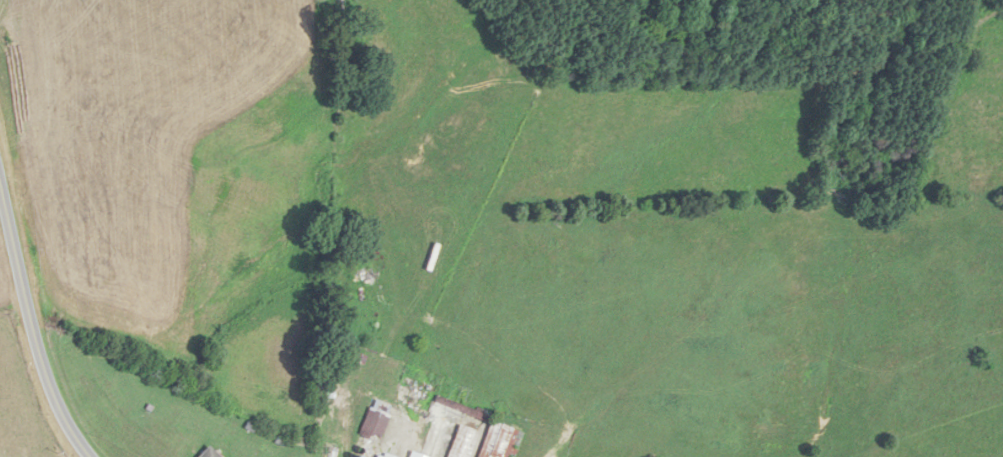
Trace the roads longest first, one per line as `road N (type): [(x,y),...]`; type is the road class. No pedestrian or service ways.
road 1 (tertiary): [(94,456),(41,352),(0,173)]

